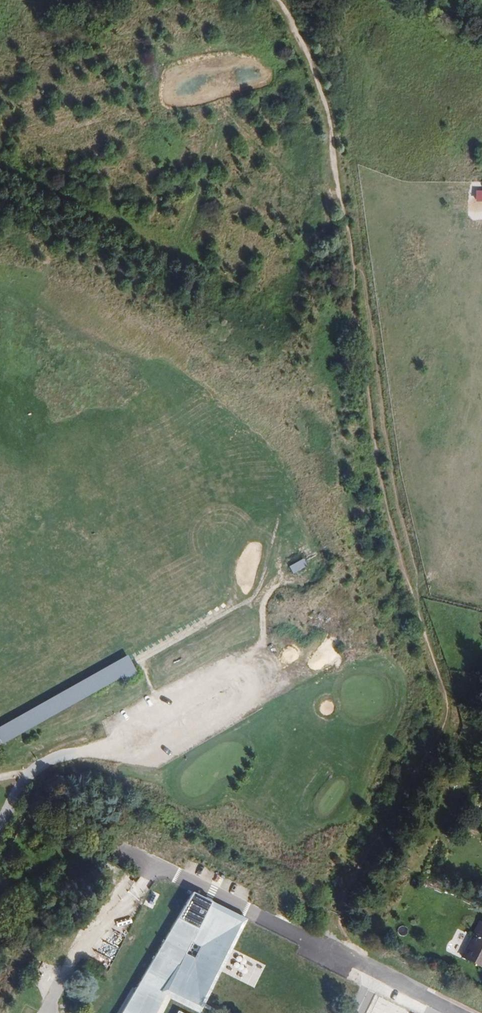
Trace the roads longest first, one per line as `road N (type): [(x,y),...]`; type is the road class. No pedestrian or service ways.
road 1 (track): [(347,225),(323,87),(297,28)]
road 2 (unclassified): [(45,1012),(76,951),(148,879)]

